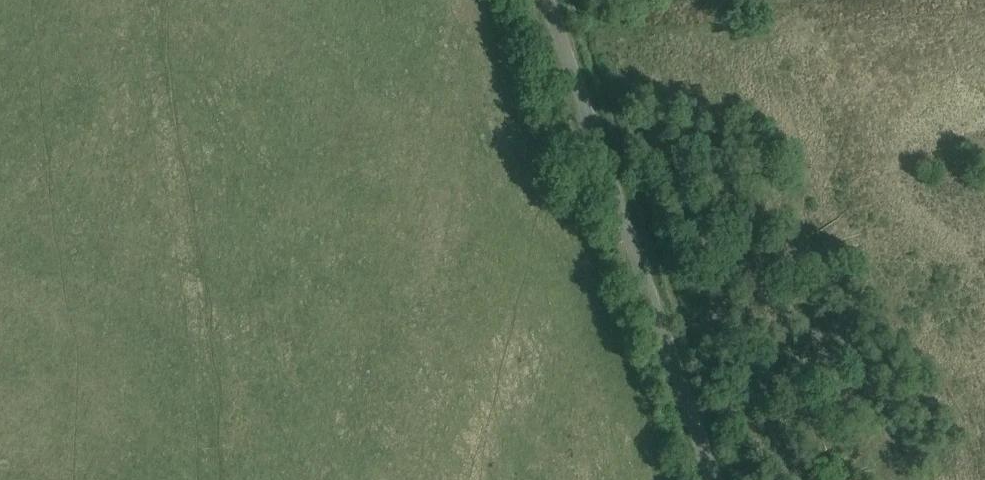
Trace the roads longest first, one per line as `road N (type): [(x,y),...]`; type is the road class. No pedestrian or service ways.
road 1 (unclassified): [(715,479),(548,0)]

